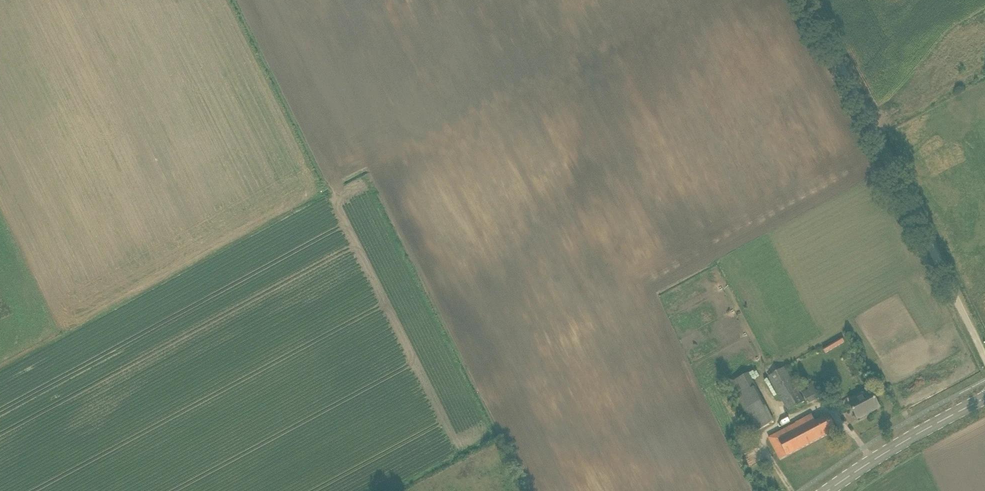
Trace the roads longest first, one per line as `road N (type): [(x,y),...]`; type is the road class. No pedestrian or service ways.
road 1 (unclassified): [(984,356),(807,0)]
road 2 (secondary): [(828,490),(984,398)]

